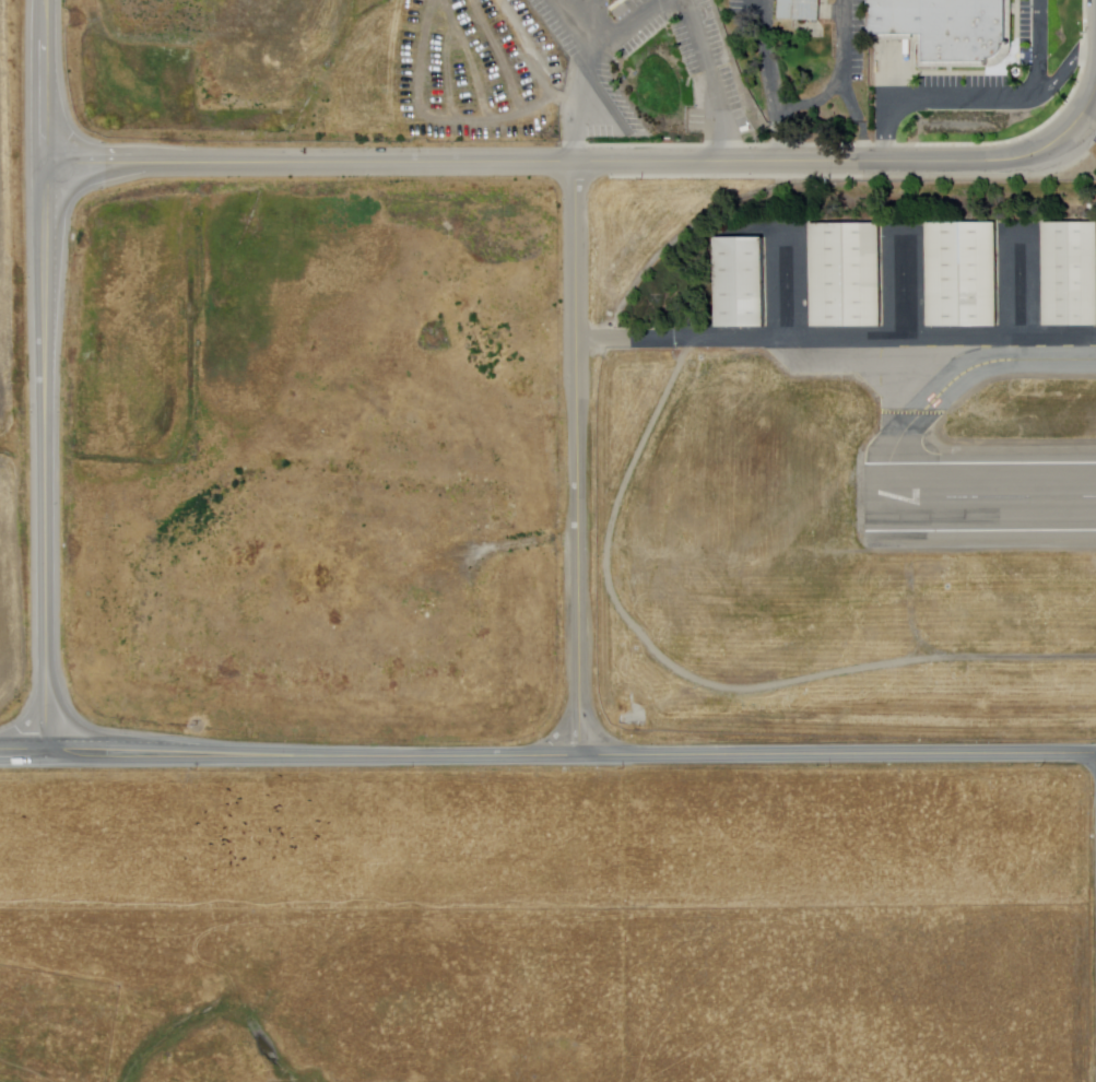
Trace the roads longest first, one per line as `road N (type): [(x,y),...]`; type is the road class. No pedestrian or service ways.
road 1 (residential): [(1095,754),(0,754)]
road 2 (residential): [(45,165),(1007,157),(1038,154),(1065,139),(1095,100)]
road 3 (residential): [(44,0),(48,753)]
road 4 (residential): [(579,755),(575,160)]

